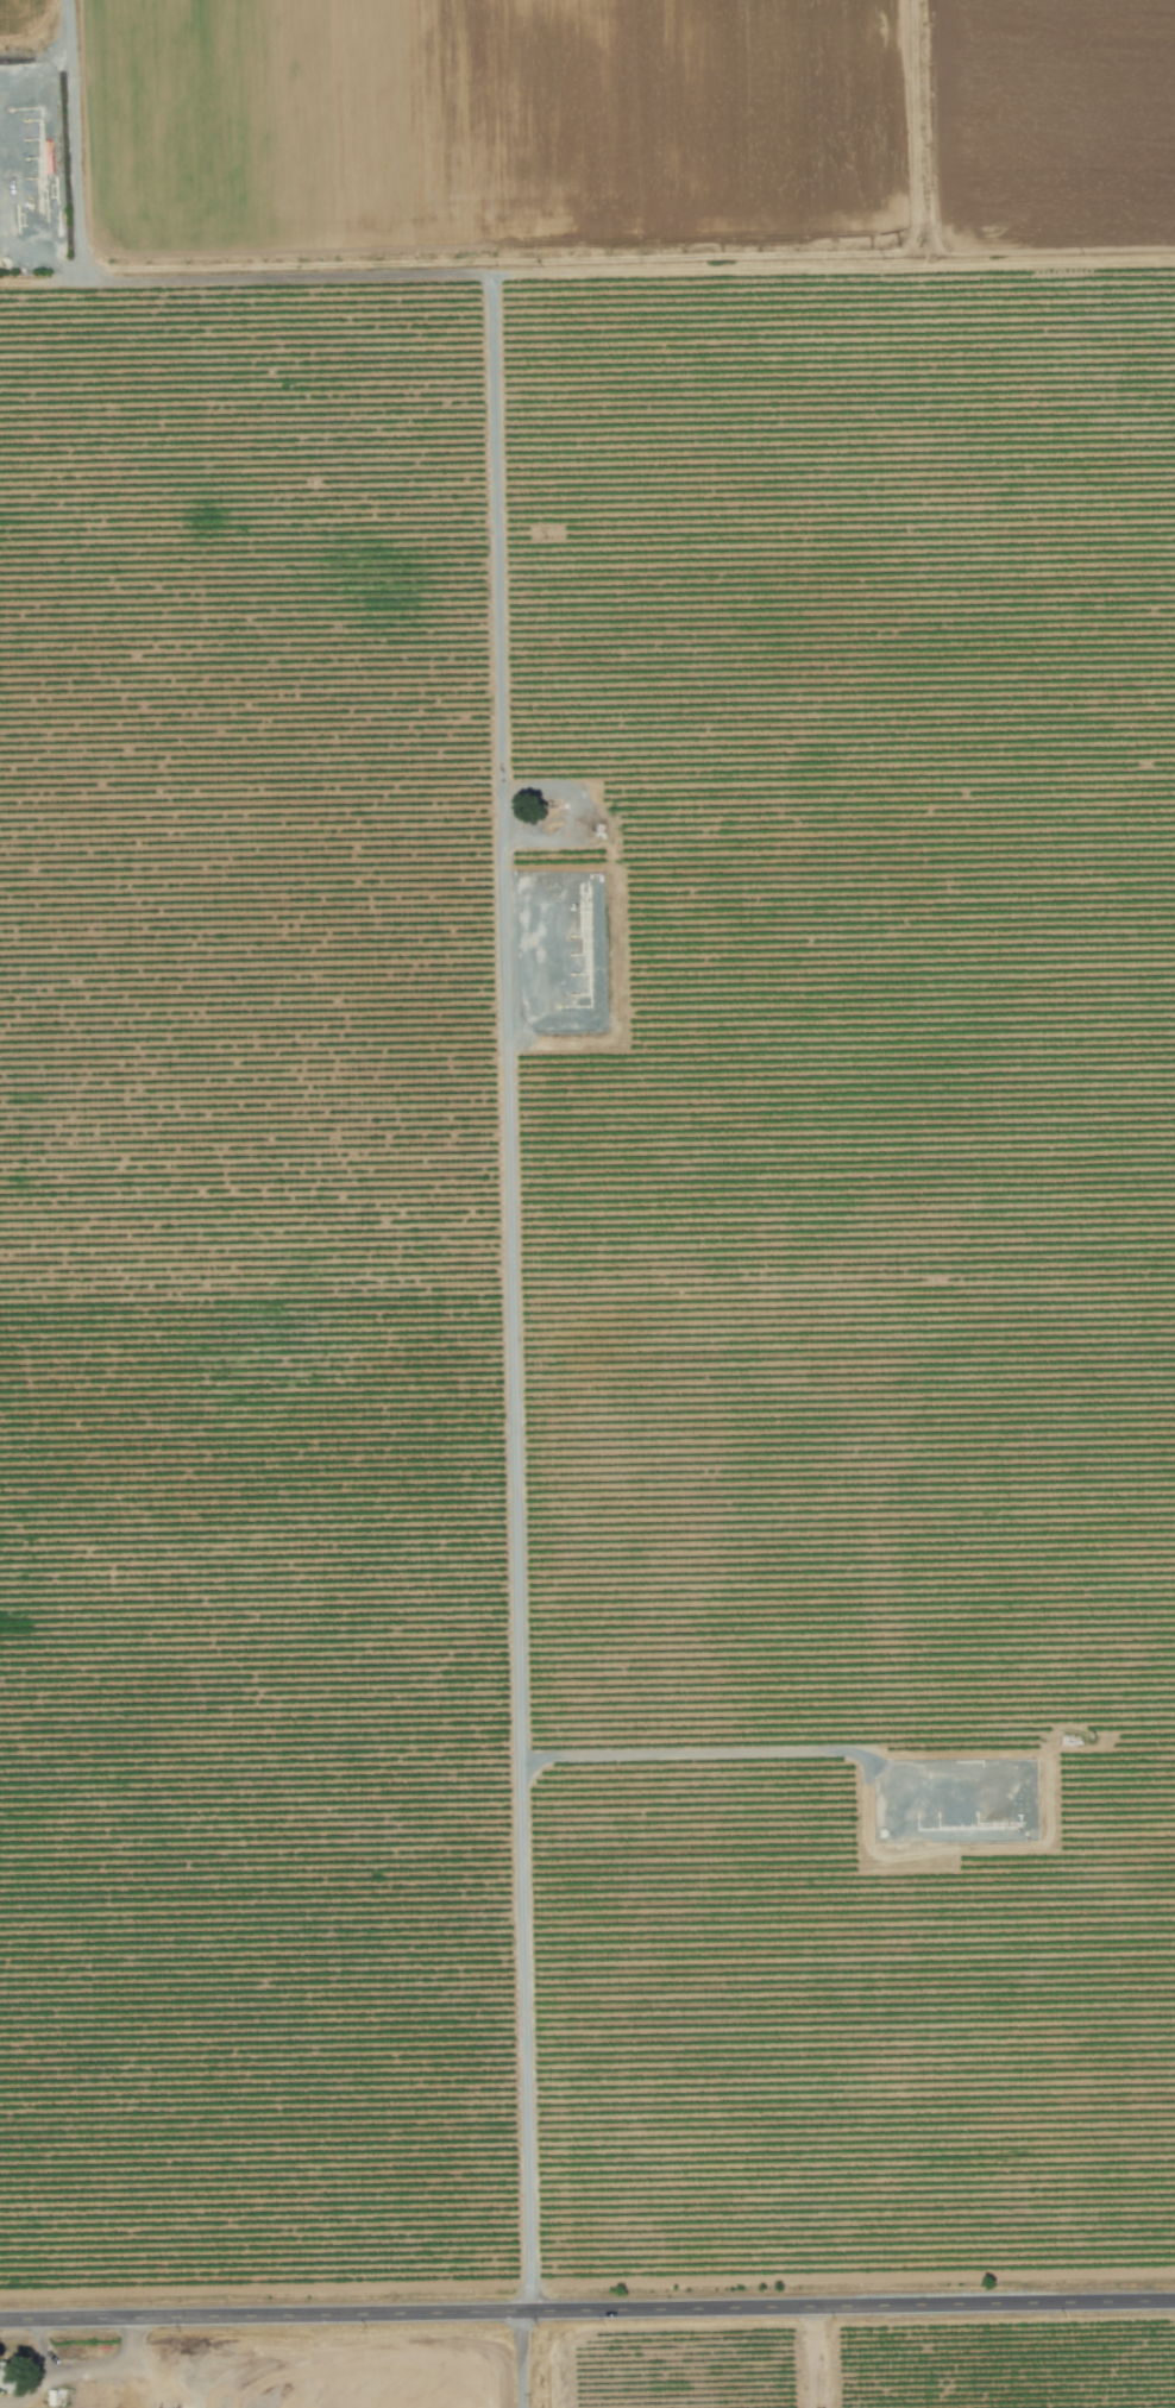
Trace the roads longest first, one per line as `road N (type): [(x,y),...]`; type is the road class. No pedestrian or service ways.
road 1 (tertiary): [(0,2322),(1174,2303)]

